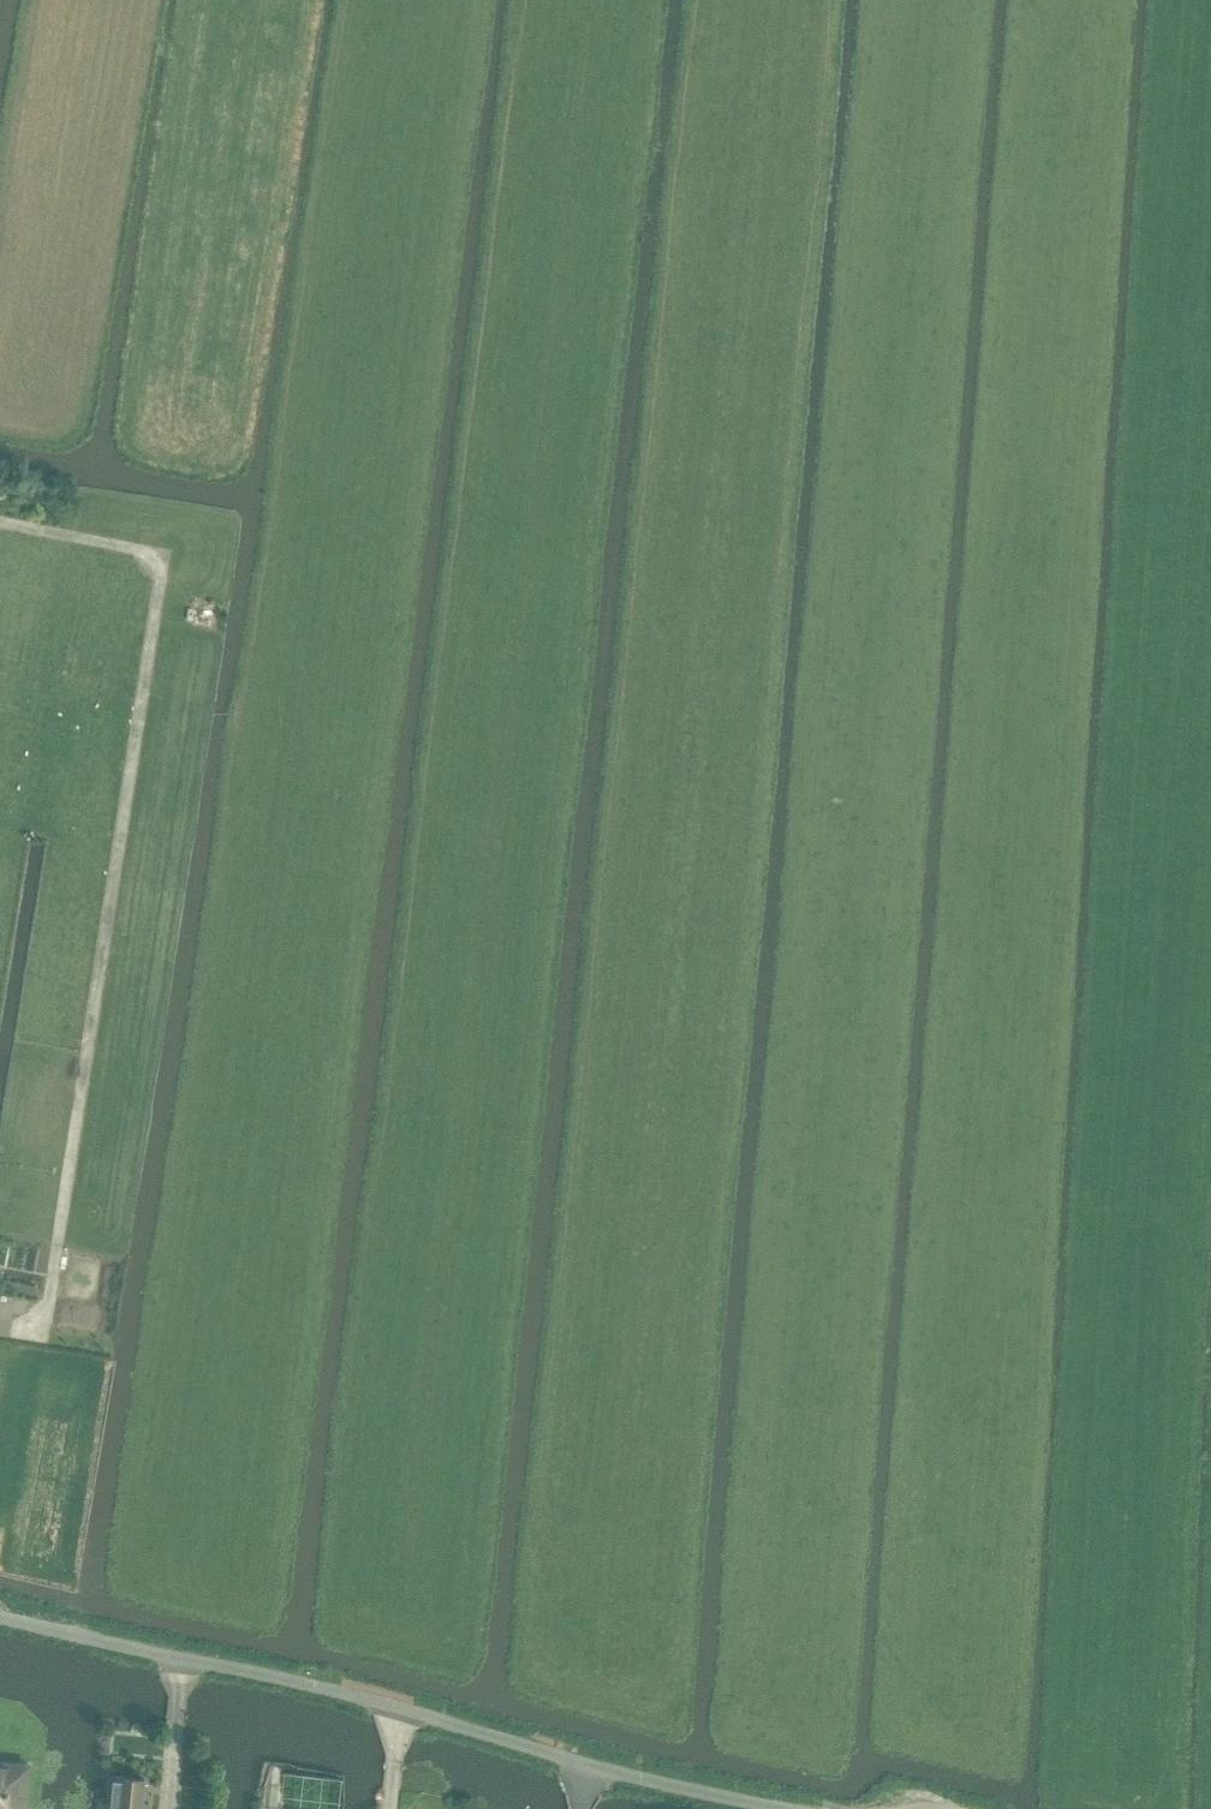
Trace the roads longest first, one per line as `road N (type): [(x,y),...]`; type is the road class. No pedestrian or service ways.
road 1 (unclassified): [(766,1808),(0,1616)]

